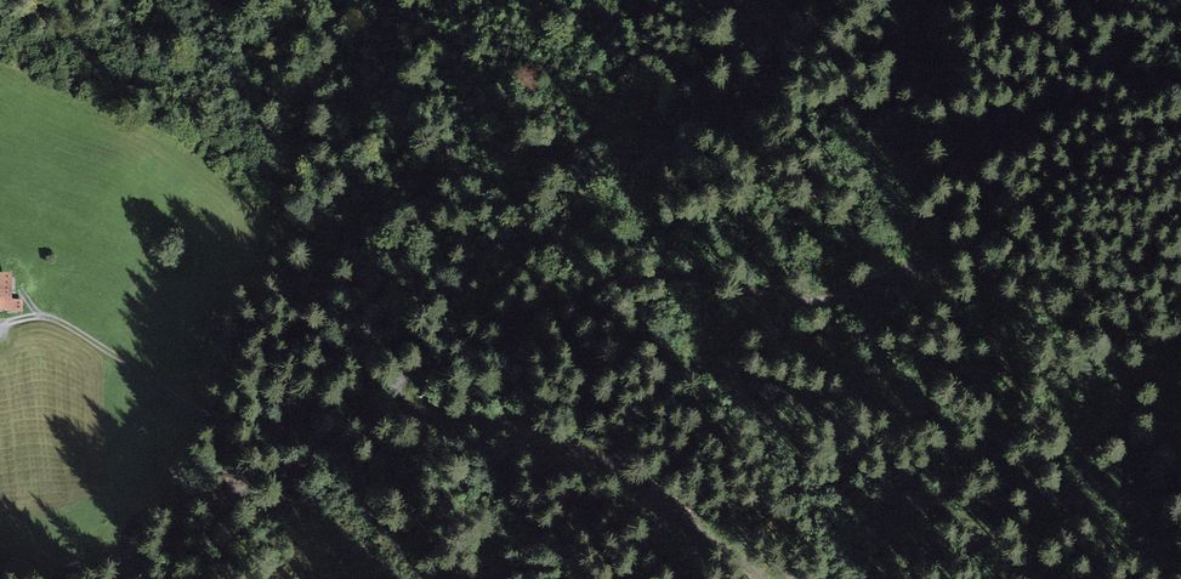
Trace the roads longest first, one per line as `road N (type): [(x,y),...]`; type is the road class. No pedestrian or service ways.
road 1 (track): [(388,387),(480,361),(550,311),(612,279),(671,276),(817,301),(903,263),(977,244),(1075,160),(1180,128)]
road 2 (track): [(766,578),(622,474),(558,445),(411,412),(388,387)]
road 3 (track): [(388,387),(357,390),(294,424),(240,424),(196,412),(56,319),(0,321)]
road 4 (track): [(118,577),(133,530),(170,506),(301,462),(388,387)]

